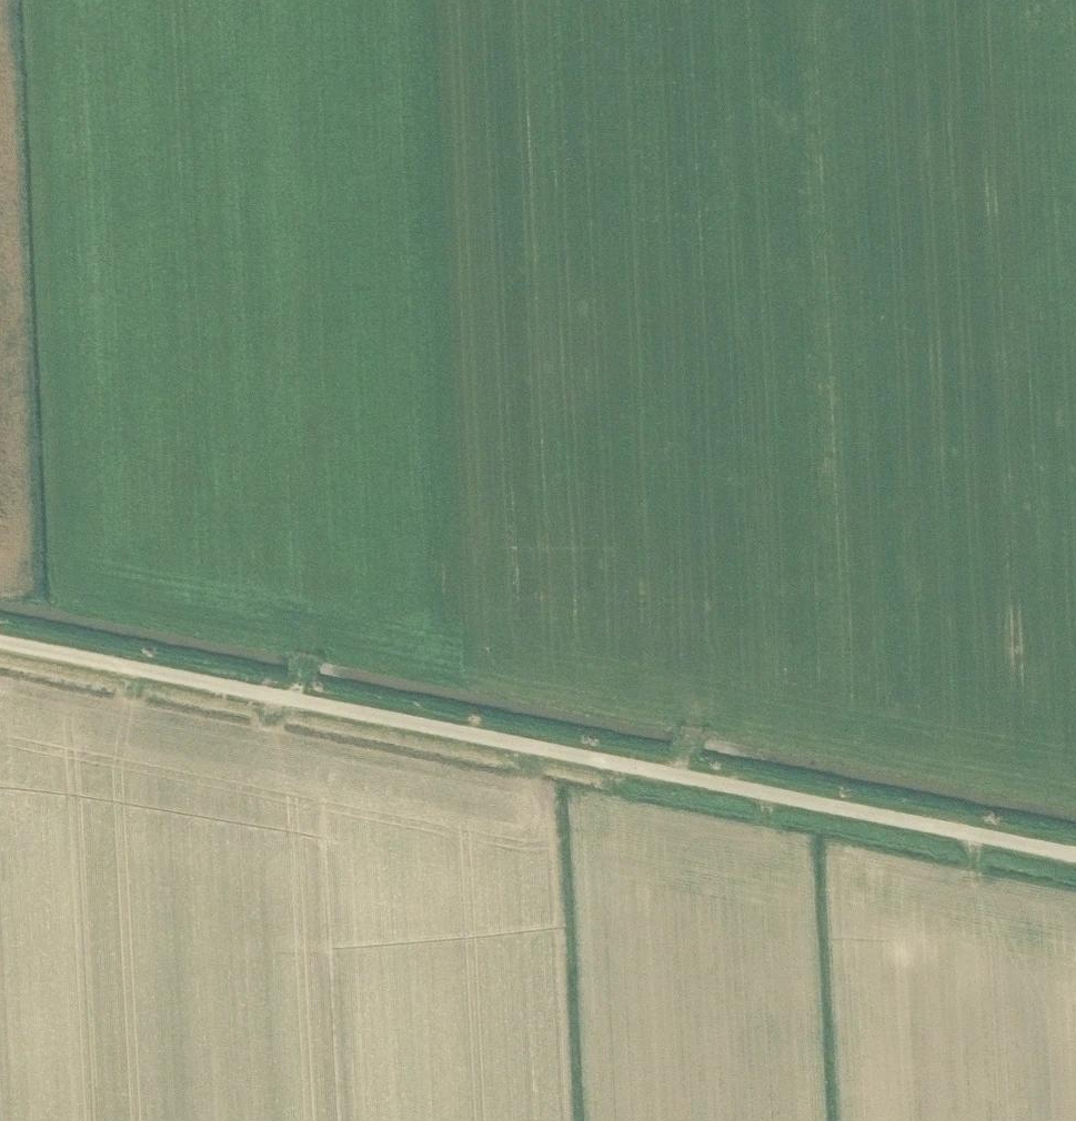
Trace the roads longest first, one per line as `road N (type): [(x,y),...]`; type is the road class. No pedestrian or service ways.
road 1 (unclassified): [(1075,854),(0,641)]

